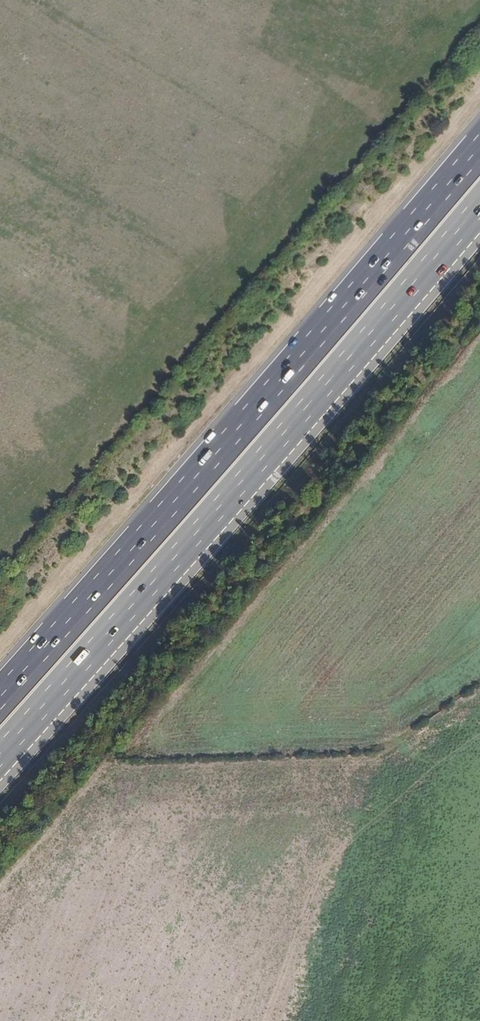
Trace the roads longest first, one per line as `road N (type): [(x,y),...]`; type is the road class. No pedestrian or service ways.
road 1 (motorway): [(479,146),(0,696)]
road 2 (motorway): [(0,759),(479,211)]

